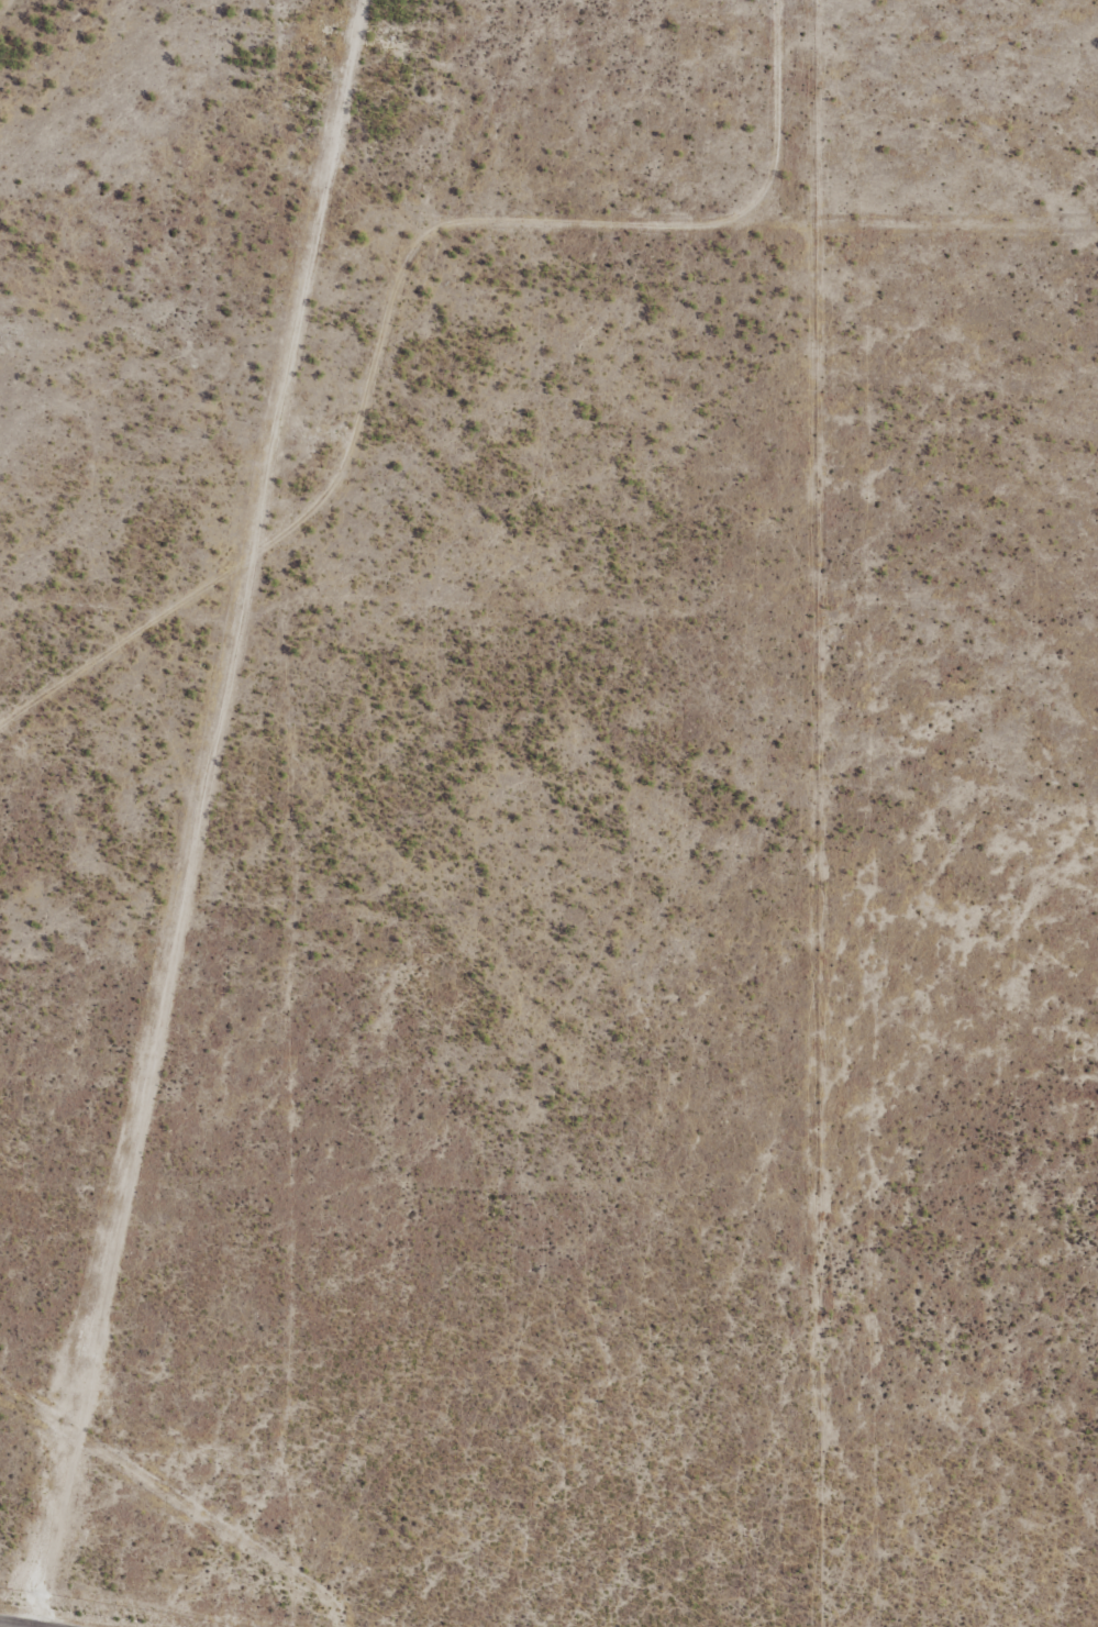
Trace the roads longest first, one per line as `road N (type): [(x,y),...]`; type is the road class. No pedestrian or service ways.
road 1 (track): [(0,754),(67,683),(335,507),(439,232),(536,206),(750,206),(771,0)]

